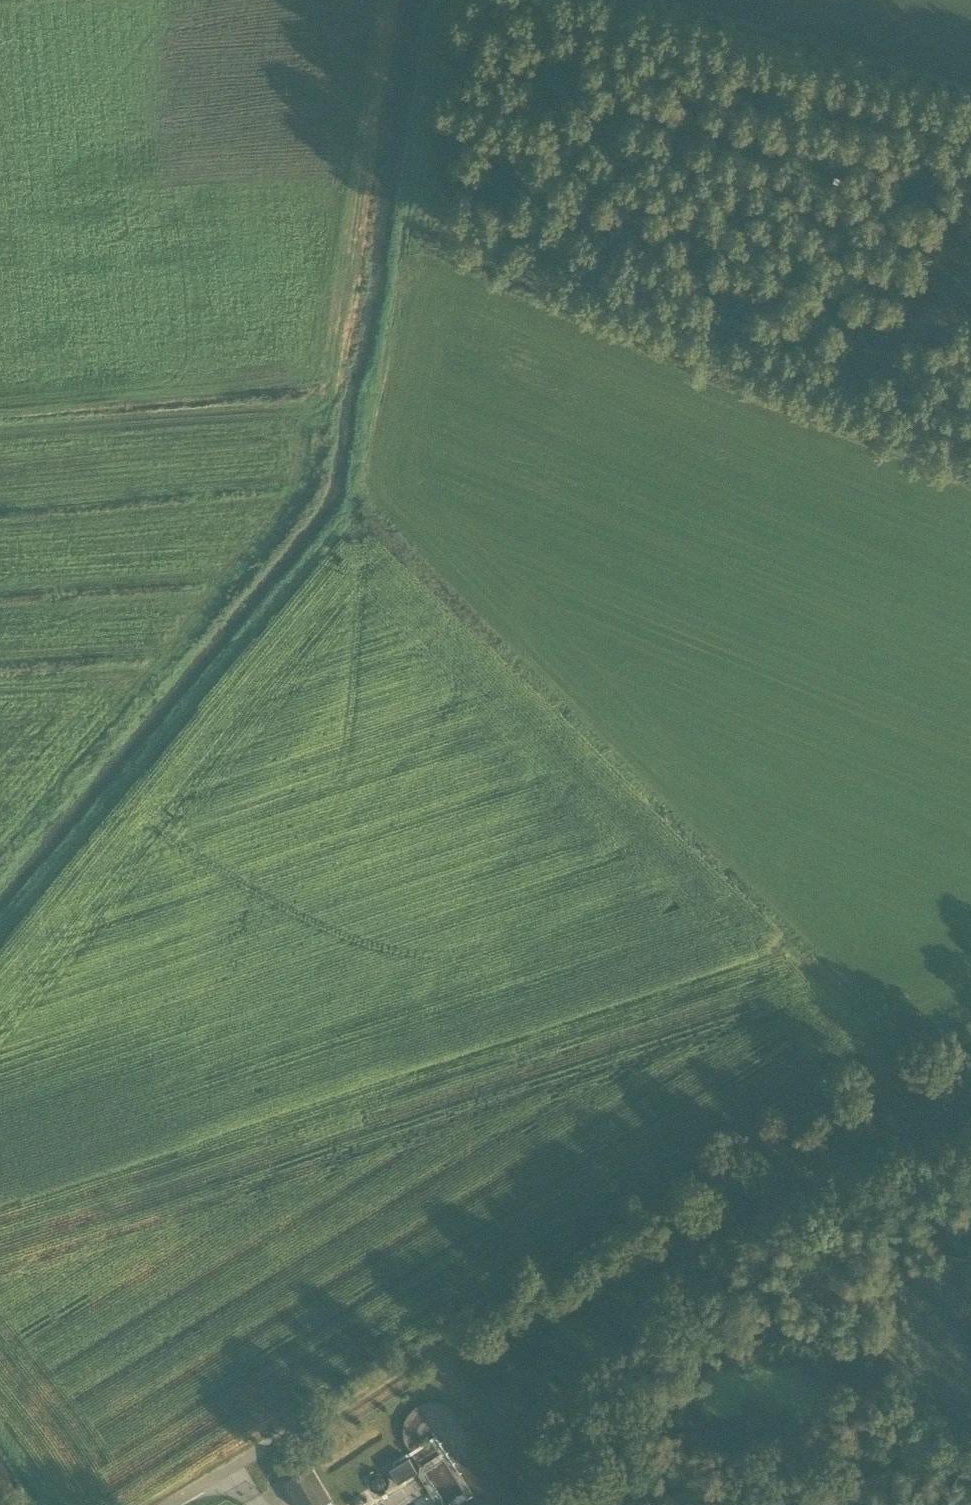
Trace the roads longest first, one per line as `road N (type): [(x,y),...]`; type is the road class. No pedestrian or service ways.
road 1 (track): [(970,1014),(277,1441)]
road 2 (unclassified): [(171,1504),(277,1441)]

